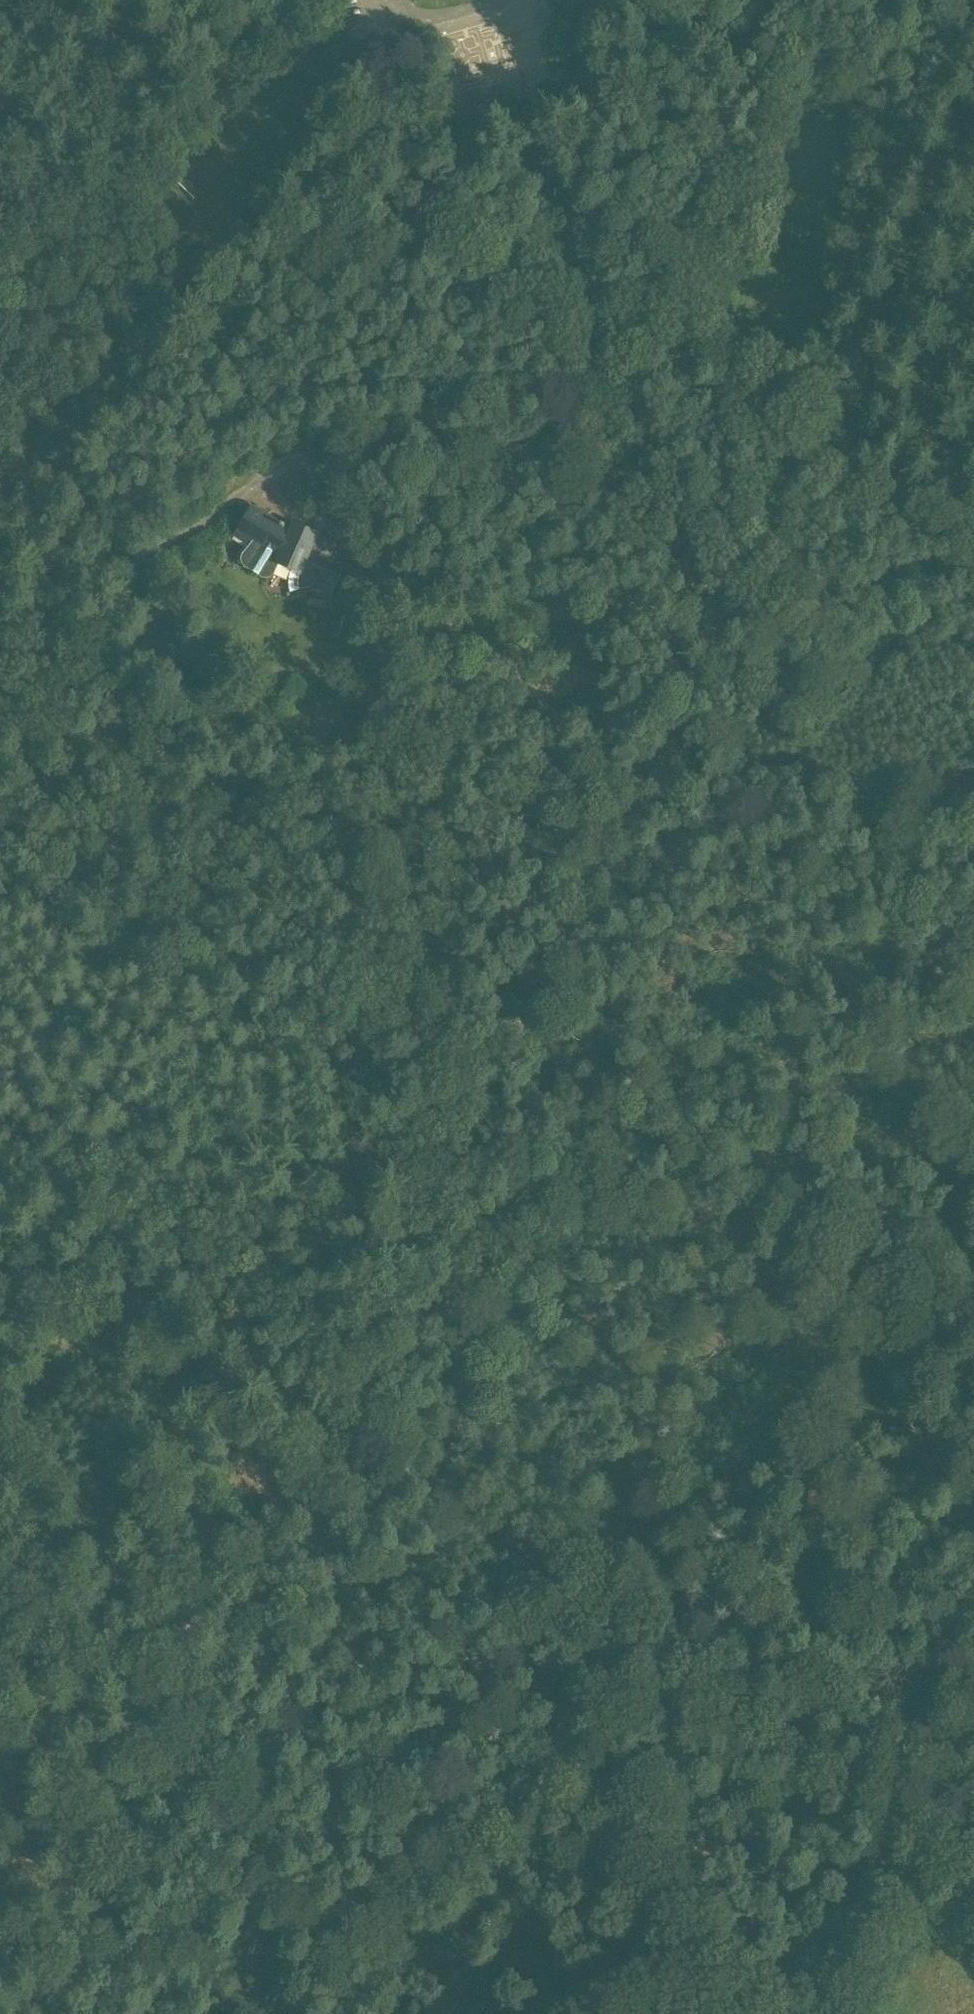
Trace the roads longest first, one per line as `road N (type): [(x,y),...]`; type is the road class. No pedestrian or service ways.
road 1 (track): [(352,1380),(751,560),(841,493),(895,473),(973,511)]
road 2 (track): [(350,1399),(305,1471),(48,2013)]
road 3 (track): [(973,83),(786,480),(784,534)]
road 4 (track): [(701,1117),(575,1238),(352,1380)]
road 5 (track): [(285,1364),(201,1485),(120,1571),(5,1671),(0,1664)]
road 6 (track): [(701,1117),(973,1251)]
road 7 (track): [(285,1364),(192,1309),(14,1269)]
road 8 (track): [(620,2013),(690,1996),(740,2013)]

